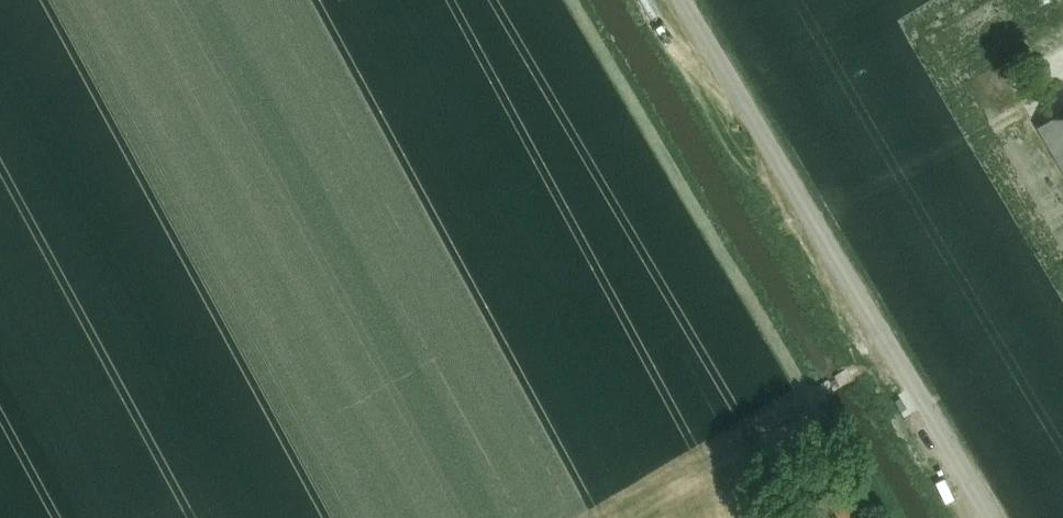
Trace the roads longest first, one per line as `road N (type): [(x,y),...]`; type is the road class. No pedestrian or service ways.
road 1 (unclassified): [(993,517),(685,0)]

